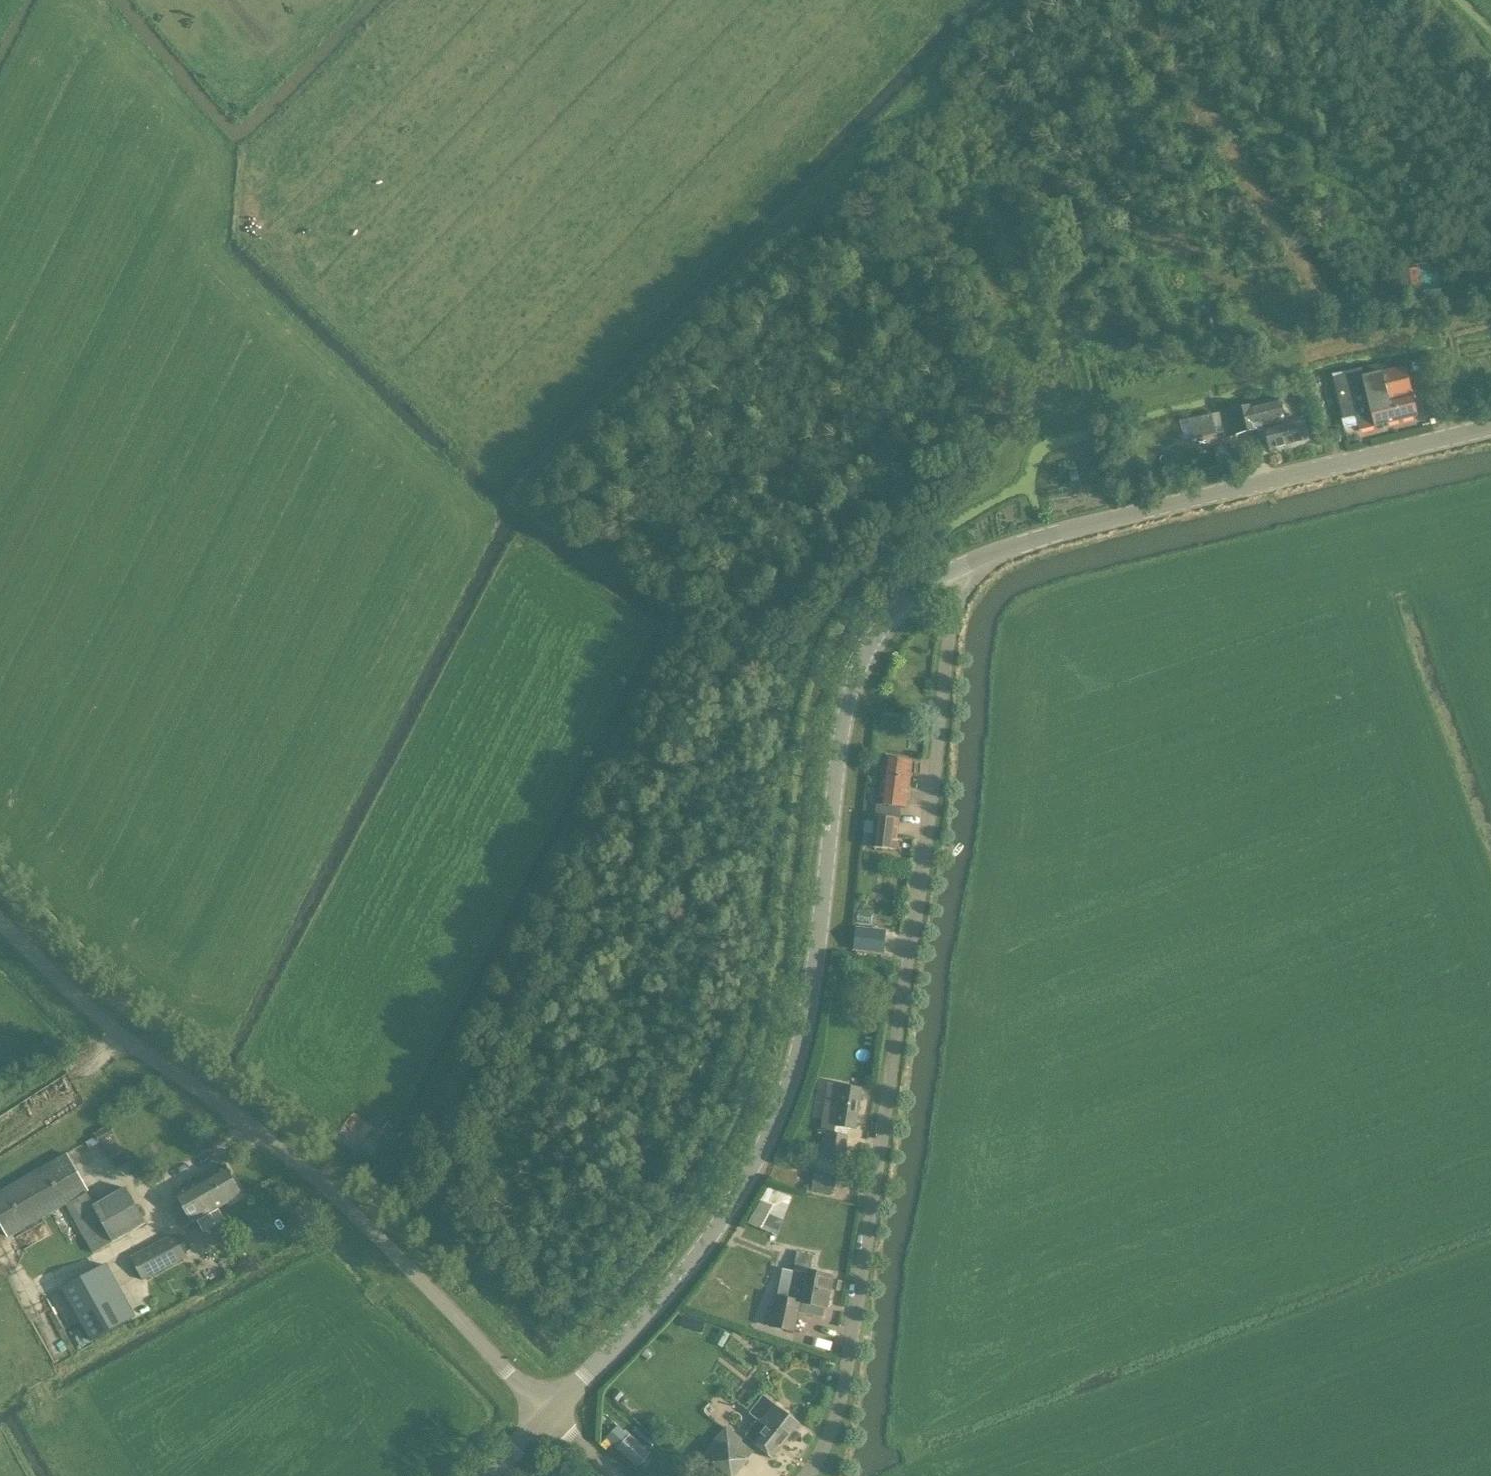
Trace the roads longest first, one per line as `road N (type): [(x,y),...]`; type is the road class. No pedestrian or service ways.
road 1 (tertiary): [(550,1412),(686,1265),(776,1121),(808,1001),(830,755),(852,665),(903,598),(976,559)]
road 2 (unclassified): [(976,559),(948,660),(841,1397),(806,1475)]
road 3 (unclassified): [(550,1412),(309,1175),(120,1031),(0,924)]
road 4 (tertiary): [(976,559),(1090,523),(1490,427)]

